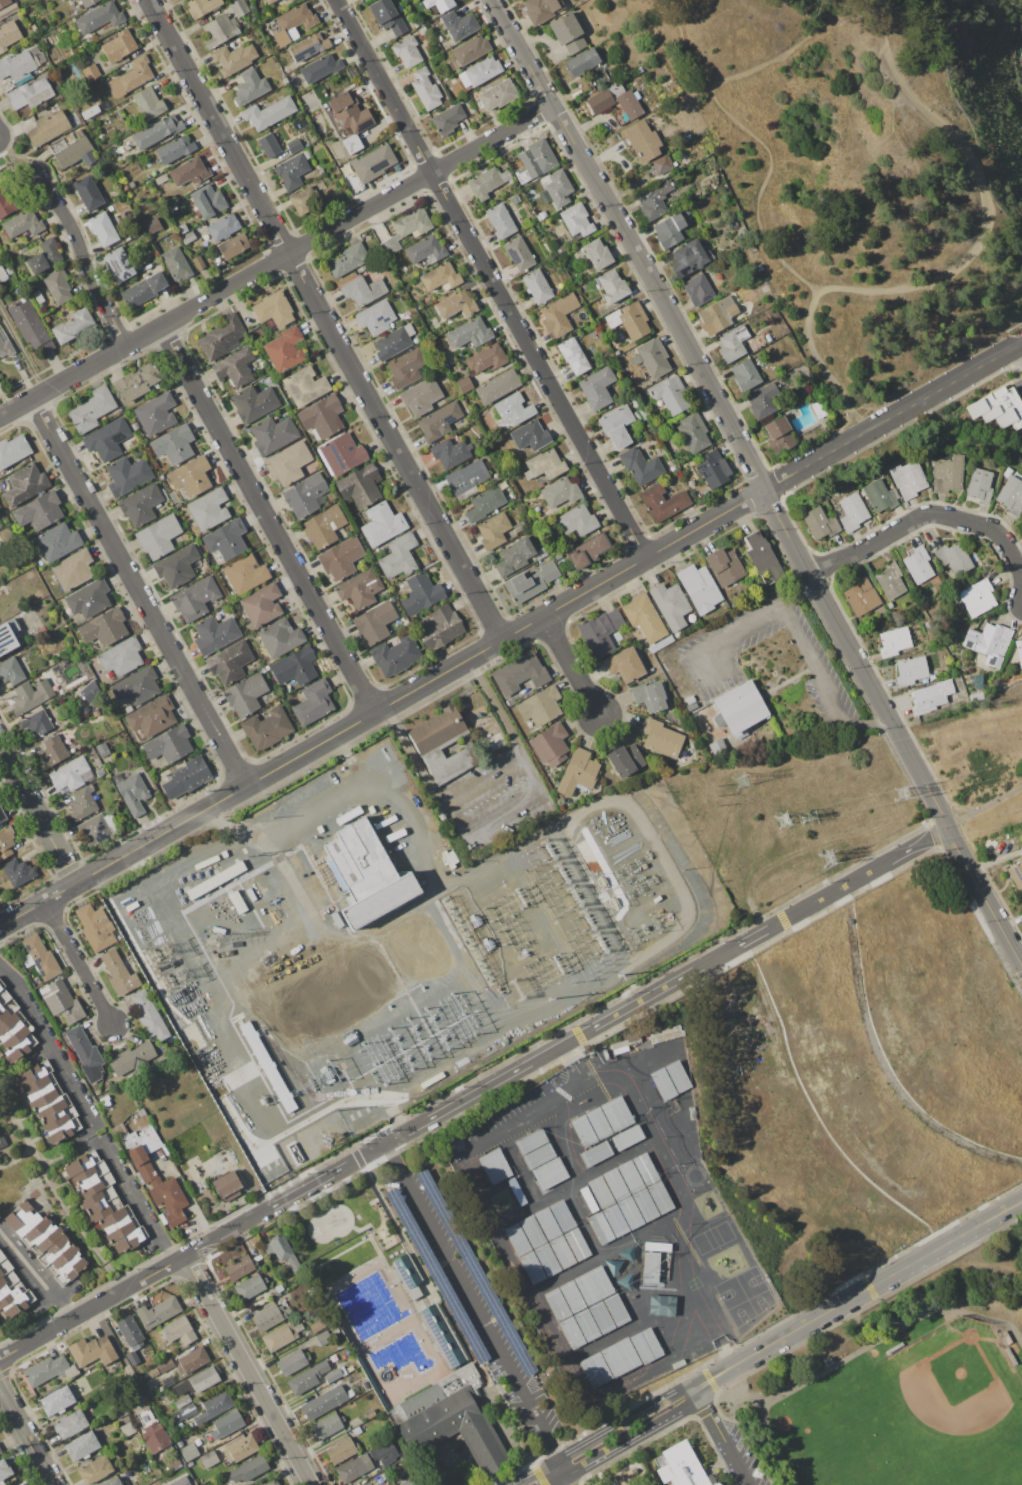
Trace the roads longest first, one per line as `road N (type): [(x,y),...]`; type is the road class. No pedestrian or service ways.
road 1 (residential): [(1021,966),(657,289),(491,0)]
road 2 (residential): [(0,927),(764,490)]
road 3 (residential): [(947,829),(187,1255)]
road 4 (residential): [(502,641),(148,0)]
road 5 (residential): [(646,559),(336,0)]
road 6 (residential): [(0,416),(552,106)]
road 7 (residential): [(31,399),(246,787)]
road 8 (residential): [(375,713),(161,326)]
road 9 (tertiary): [(696,1390),(1021,1202)]
road 10 (residential): [(311,1484),(187,1255)]
road 11 (residential): [(812,577),(931,516),(988,528),(1021,568)]
road 12 (residential): [(841,446),(1021,344)]
road 13 (residential): [(0,1360),(176,1261)]
road 14 (tertiary): [(696,1390),(520,1484)]
road 15 (residential): [(127,346),(63,208),(39,183)]
road 16 (tertiary): [(545,1484),(696,1390)]
road 17 (residential): [(77,883),(0,745)]
road 18 (residential): [(113,1024),(44,902)]

